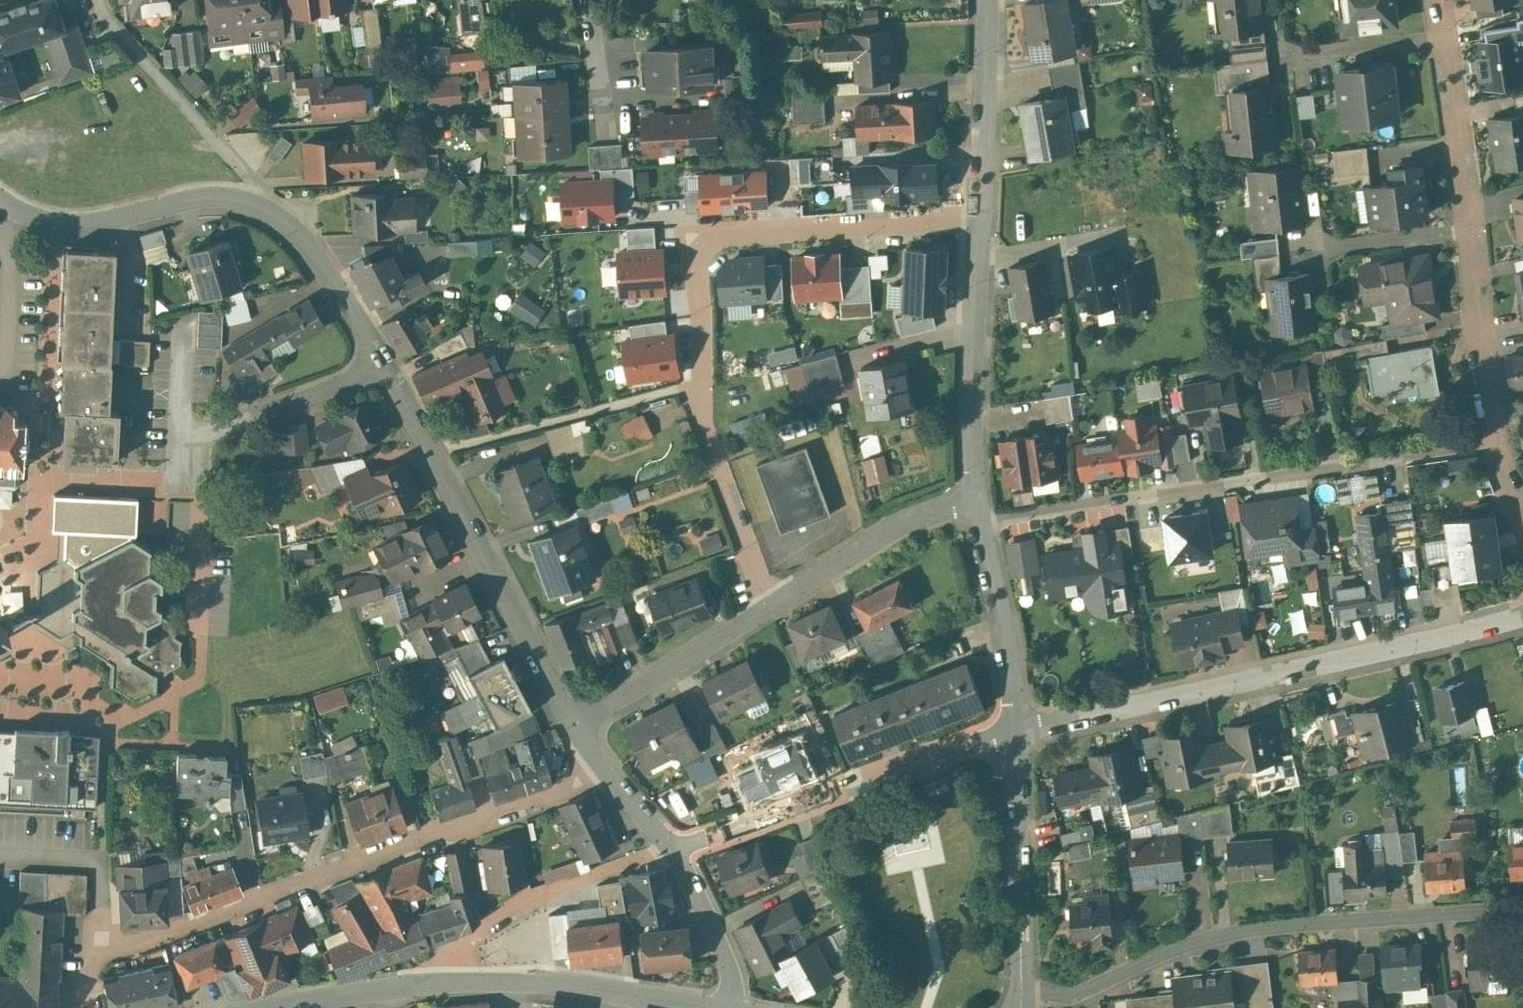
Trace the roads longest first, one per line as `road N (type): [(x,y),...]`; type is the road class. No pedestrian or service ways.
road 1 (residential): [(981,216),(717,238),(700,252),(705,421),(776,604)]
road 2 (residential): [(98,959),(570,785),(601,763)]
road 3 (residential): [(1494,443),(978,520)]
road 4 (residential): [(1019,735),(1522,614)]
road 5 (residential): [(1021,991),(1071,995),(1174,949),(1247,931),(1522,909)]
road 6 (residential): [(386,367),(304,243),(267,201),(218,195),(119,219),(68,221),(25,210),(0,194)]
road 7 (residential): [(1438,0),(1479,283),(1479,374),(1494,443)]
road 8 (residential): [(579,727),(386,367)]
road 9 (residential): [(673,848),(1019,735)]
road 10 (residential): [(386,367),(183,441),(185,321)]
road 11 (residential): [(981,216),(971,384),(976,498)]
road 12 (tertiary): [(441,981),(545,980),(710,1007)]
road 13 (residential): [(1019,735),(1021,991)]
road 14 (residential): [(776,604),(579,727)]
road 15 (residential): [(976,498),(899,525),(776,604)]
road 16 (residential): [(978,520),(1019,735)]
road 17 (residential): [(988,0),(981,216)]
road 18 (residential): [(98,959),(101,860),(0,855)]
road 19 (residential): [(441,981),(490,925),(594,876)]
road 20 (tertiary): [(262,1007),(441,981)]
road 21 (residential): [(730,1007),(728,963),(673,848)]

